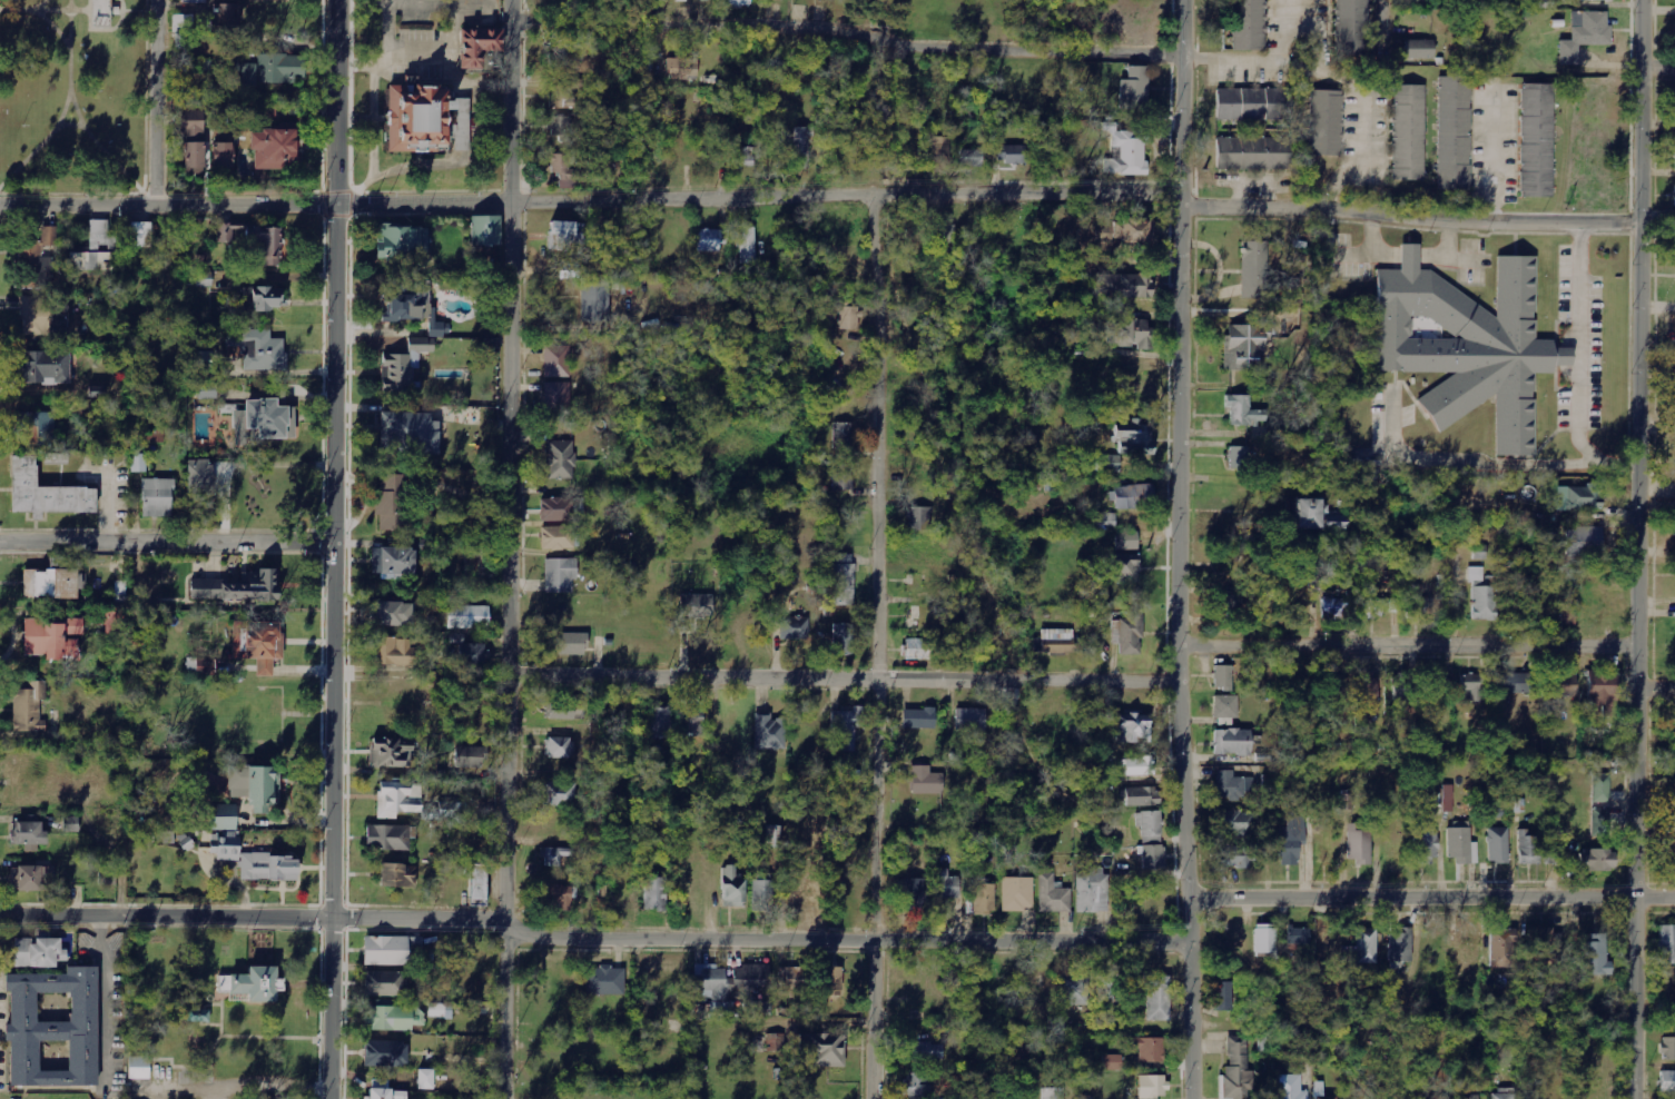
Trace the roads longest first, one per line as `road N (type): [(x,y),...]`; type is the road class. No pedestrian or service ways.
road 1 (residential): [(1184,194),(0,206)]
road 2 (tertiary): [(1191,1098),(1179,682),(1184,0)]
road 3 (residential): [(329,1098),(340,0)]
road 4 (residential): [(505,1098),(513,0)]
road 5 (residential): [(1640,0),(1637,1098)]
road 6 (residential): [(874,1098),(880,682),(870,195)]
road 7 (residential): [(506,942),(1190,947)]
road 8 (residential): [(1183,59),(915,49),(831,29),(513,14)]
road 9 (residential): [(1179,682),(509,676)]
road 10 (residential): [(506,924),(0,919)]
road 11 (residential): [(1674,897),(1186,900)]
road 12 (residential): [(1179,646),(1637,650)]
road 13 (residential): [(1639,221),(1184,209)]
road 14 (residential): [(335,538),(0,541)]
road 15 (residential): [(156,205),(157,0)]

